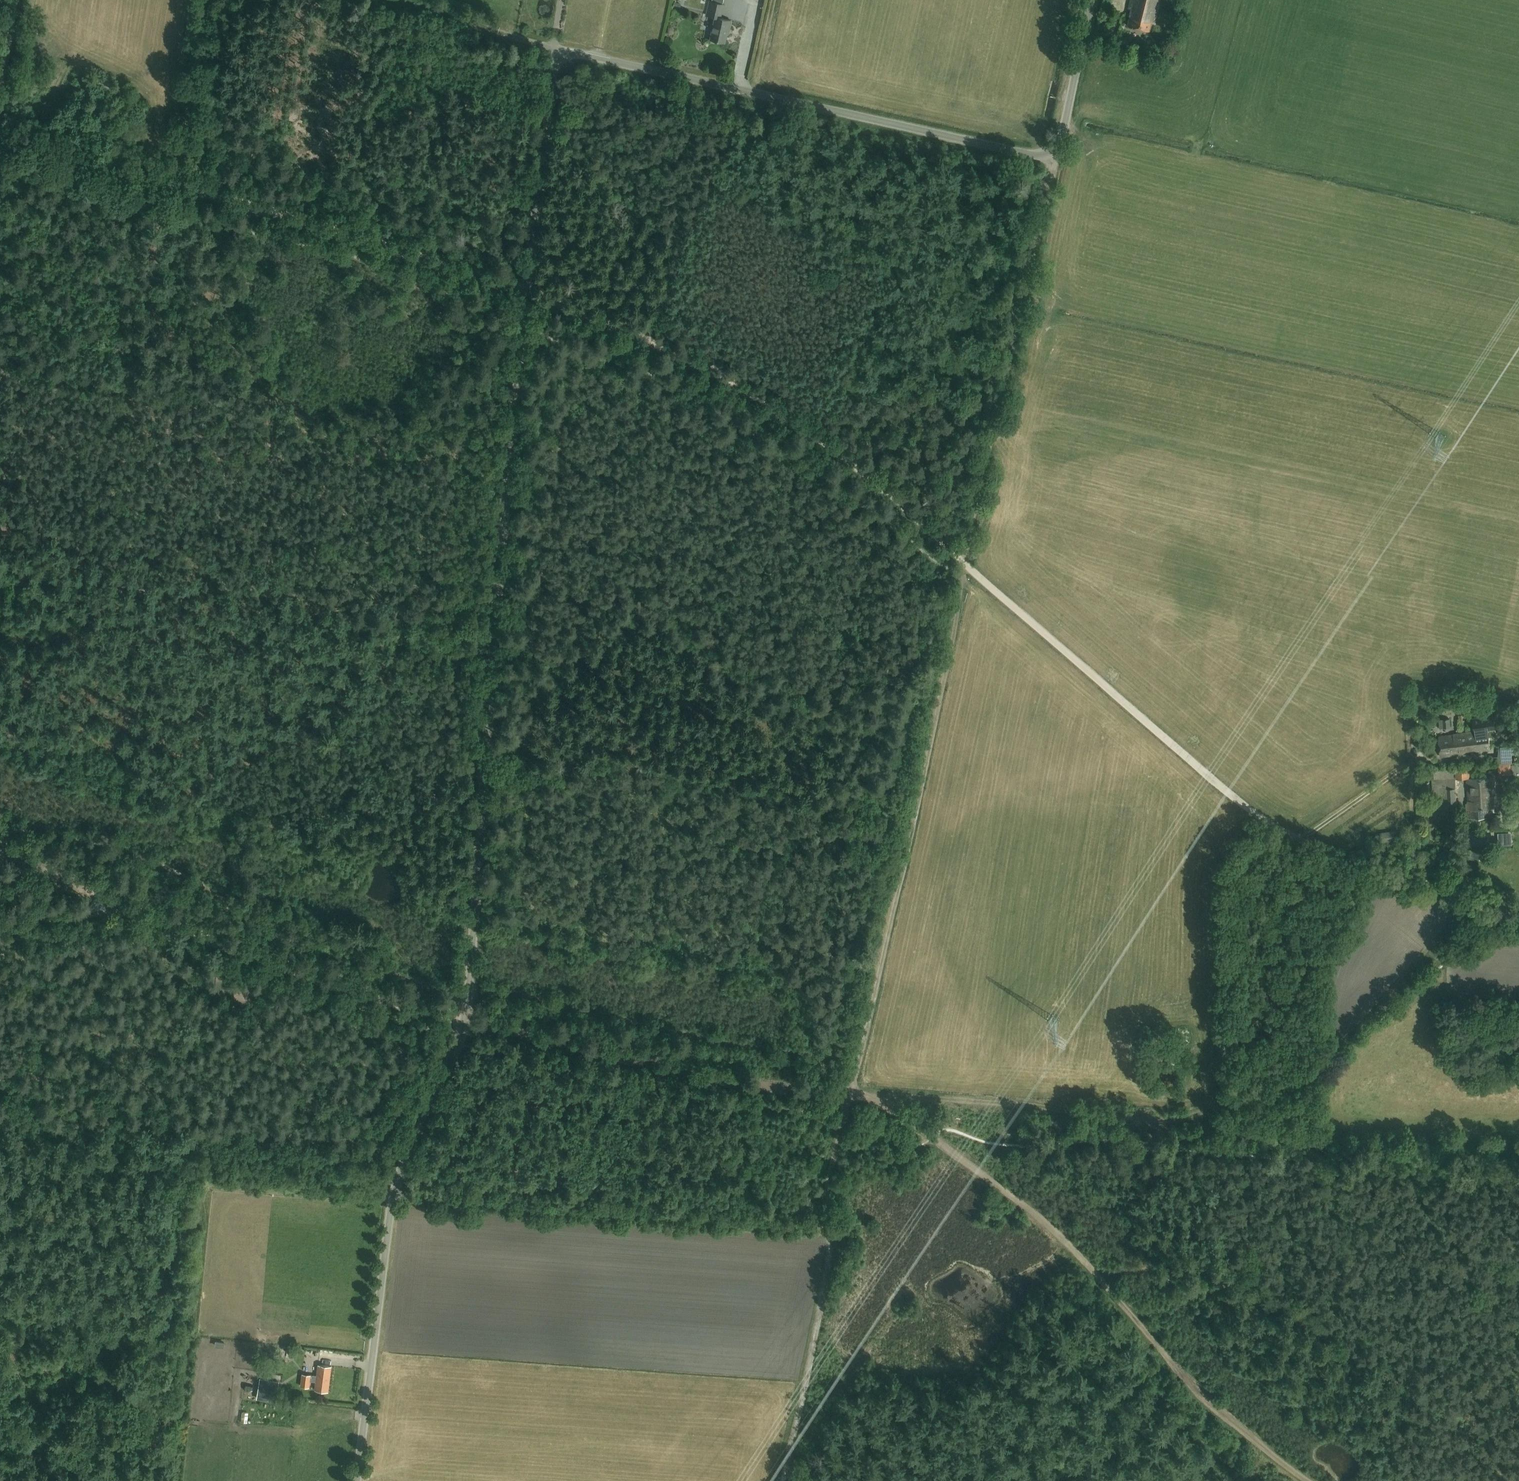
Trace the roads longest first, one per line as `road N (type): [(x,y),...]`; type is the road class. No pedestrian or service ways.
road 1 (unclassified): [(355,1480),(392,1196),(465,1021),(522,325),(548,105),(562,54)]
road 2 (track): [(966,568),(815,428),(635,333),(407,256),(0,135)]
road 3 (track): [(0,1337),(186,1354),(202,1189),(218,1181),(820,1228)]
road 4 (track): [(966,568),(820,1228)]
road 5 (track): [(966,568),(1163,743),(1255,814),(1518,915)]
road 6 (track): [(270,963),(556,1044),(873,1096)]
road 7 (track): [(931,1140),(1063,1242),(1214,1413),(1298,1480)]
road 8 (unclassified): [(1053,156),(562,54)]
road 9 (track): [(1053,156),(966,568)]
road 10 (track): [(1168,1123),(1269,1094),(1305,1072),(1435,954),(1462,896)]
road 11 (track): [(873,1096),(1168,1123)]
road 12 (track): [(780,1480),(830,1242),(820,1228)]
road 13 (track): [(180,188),(209,0)]
road 14 (track): [(812,1328),(934,1460)]
road 15 (unclassified): [(1053,156),(1092,0)]
road 16 (track): [(418,0),(562,54)]
road 17 (track): [(129,907),(270,963)]
road 18 (track): [(1168,1123),(1317,1139)]
road 19 (track): [(129,907),(0,846)]
road 20 (track): [(0,917),(129,907)]

